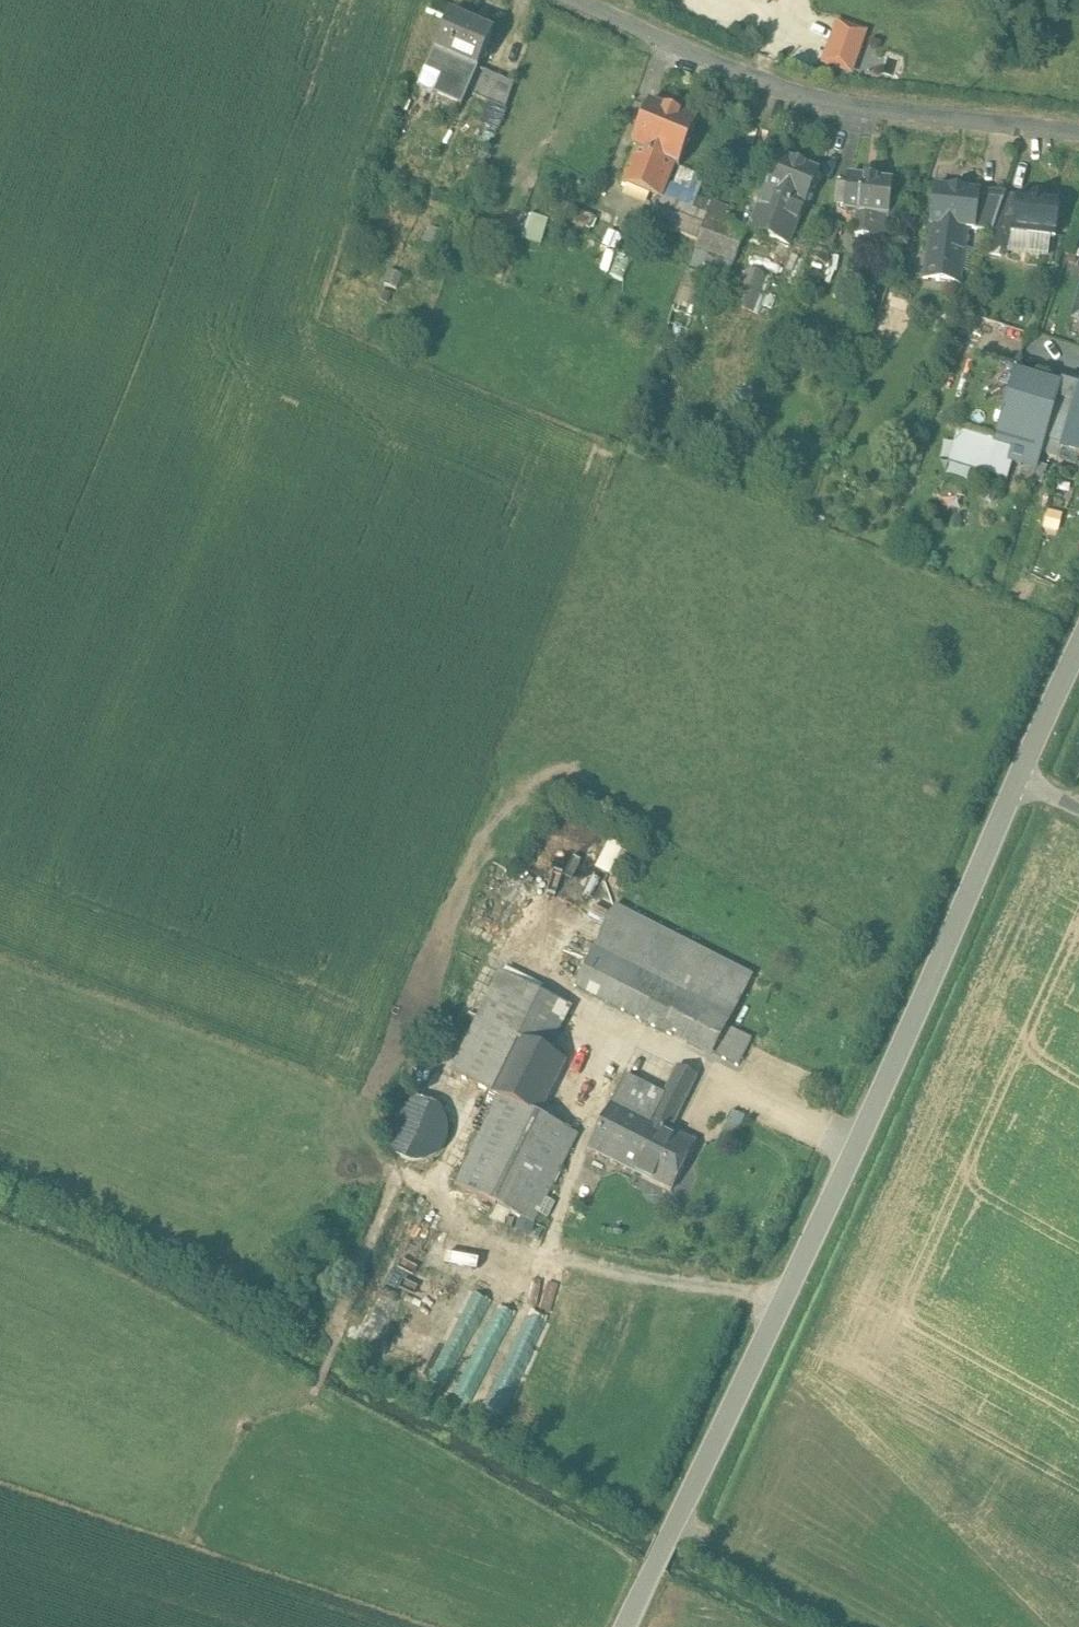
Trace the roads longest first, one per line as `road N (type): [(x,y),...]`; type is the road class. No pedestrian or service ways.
road 1 (unclassified): [(629,1626),(1078,650)]
road 2 (residential): [(587,0),(807,90),(1078,130)]

